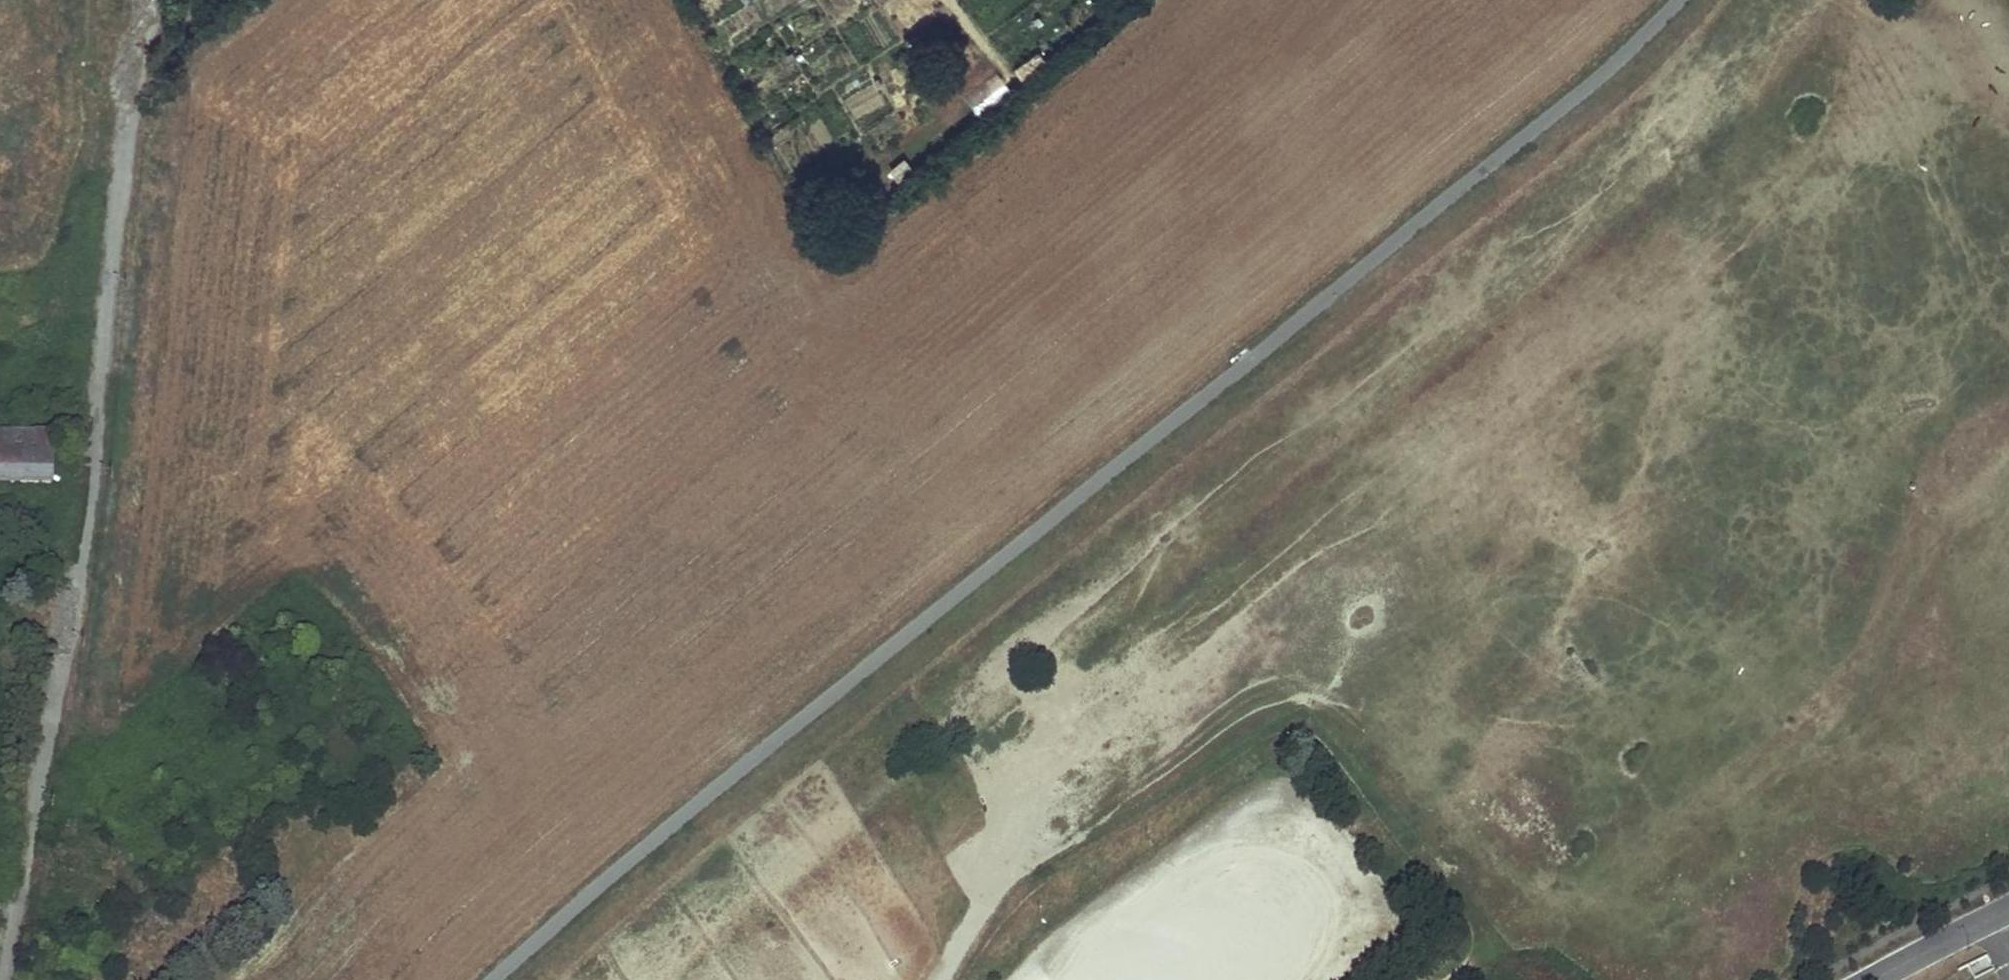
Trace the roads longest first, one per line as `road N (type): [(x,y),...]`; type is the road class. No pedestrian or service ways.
road 1 (residential): [(146,0),(86,498),(2,979)]
road 2 (residential): [(1871,979),(2008,911)]

